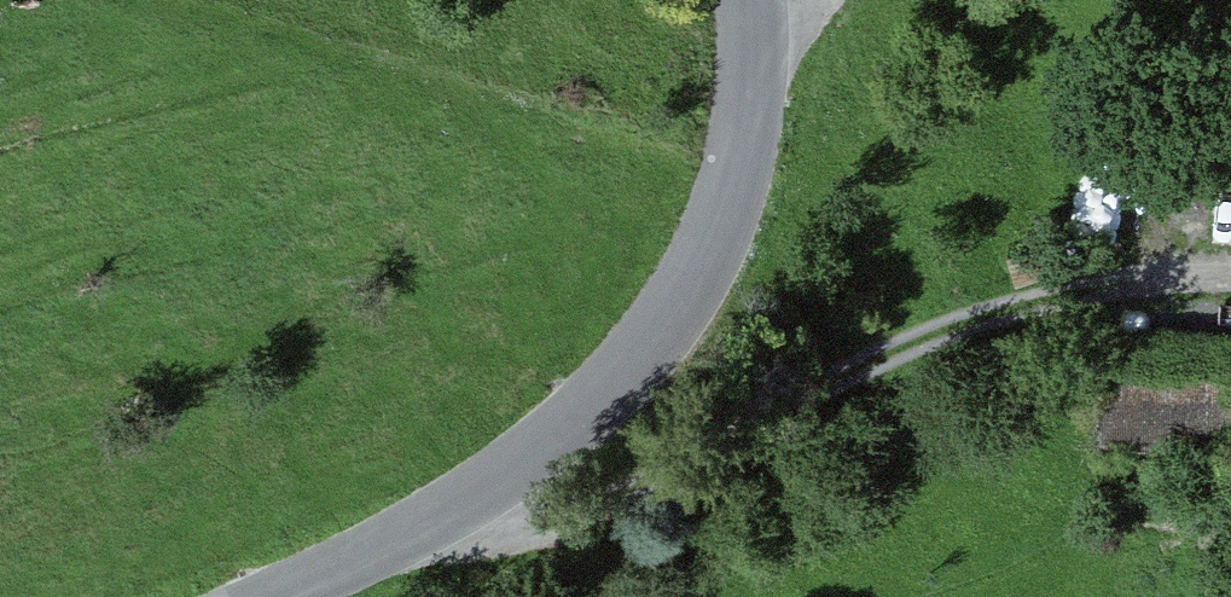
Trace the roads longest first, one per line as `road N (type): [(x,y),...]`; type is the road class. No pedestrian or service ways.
road 1 (track): [(460,517),(529,538),(614,513),(928,343),(1114,285),(1230,283)]
road 2 (tertiary): [(278,596),(460,517),(554,451),(635,360),(715,239),(747,86),(737,0)]

